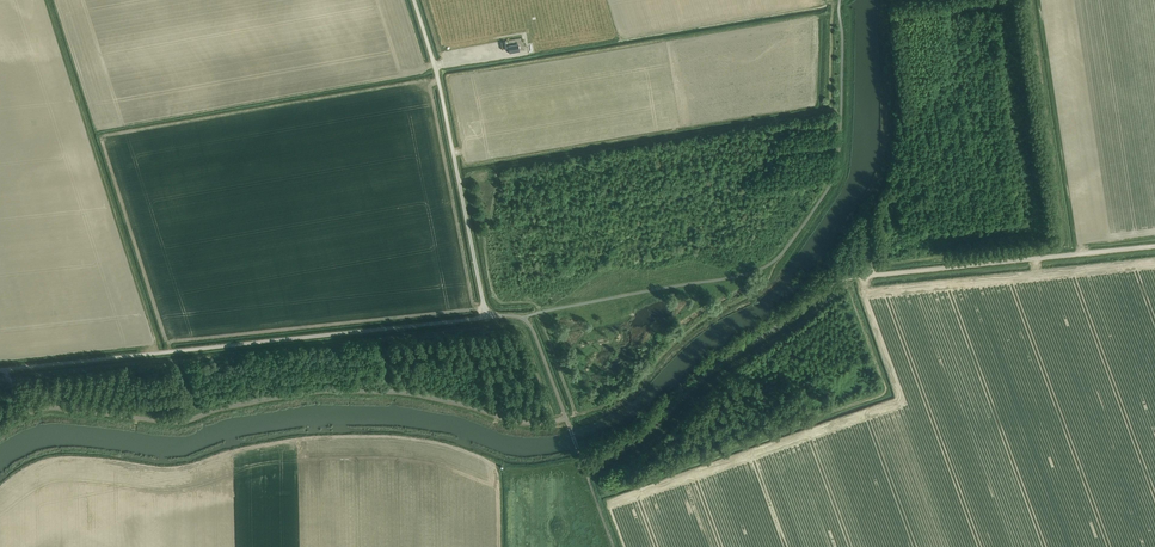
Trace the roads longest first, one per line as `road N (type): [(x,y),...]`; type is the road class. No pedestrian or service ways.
road 1 (unclassified): [(0,370),(486,317),(414,0)]
road 2 (unclassified): [(841,279),(1154,245)]

